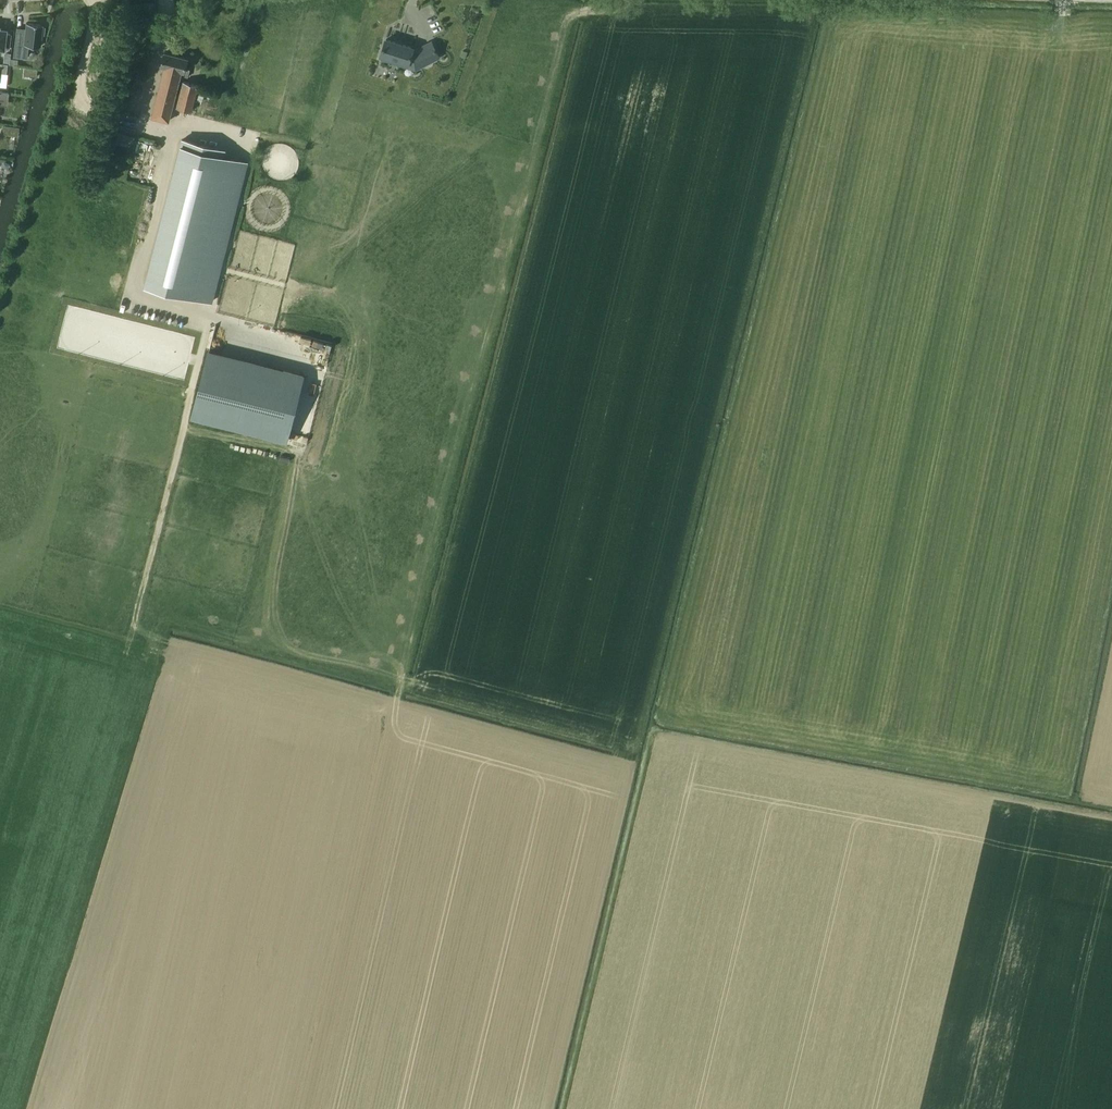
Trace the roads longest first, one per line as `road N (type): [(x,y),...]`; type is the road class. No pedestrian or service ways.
road 1 (track): [(212,317),(132,631)]

